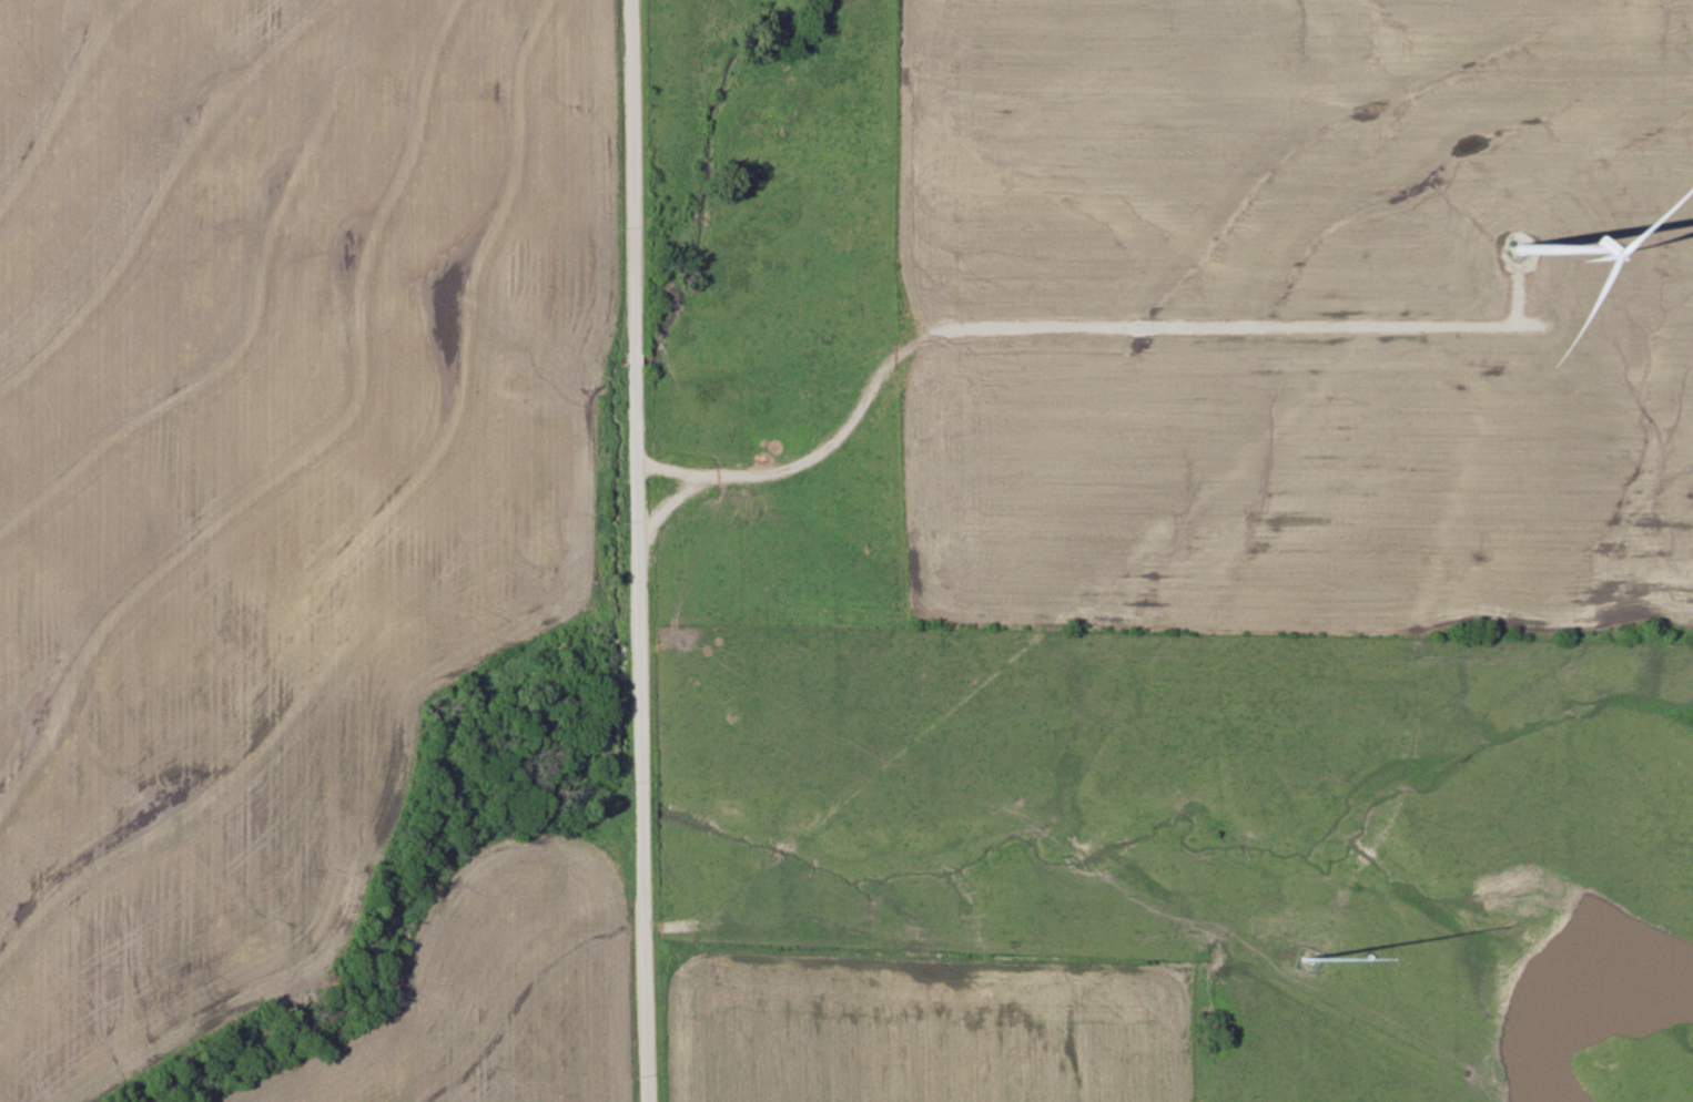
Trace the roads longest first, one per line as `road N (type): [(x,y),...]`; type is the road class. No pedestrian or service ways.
road 1 (residential): [(648,1101),(633,0)]

